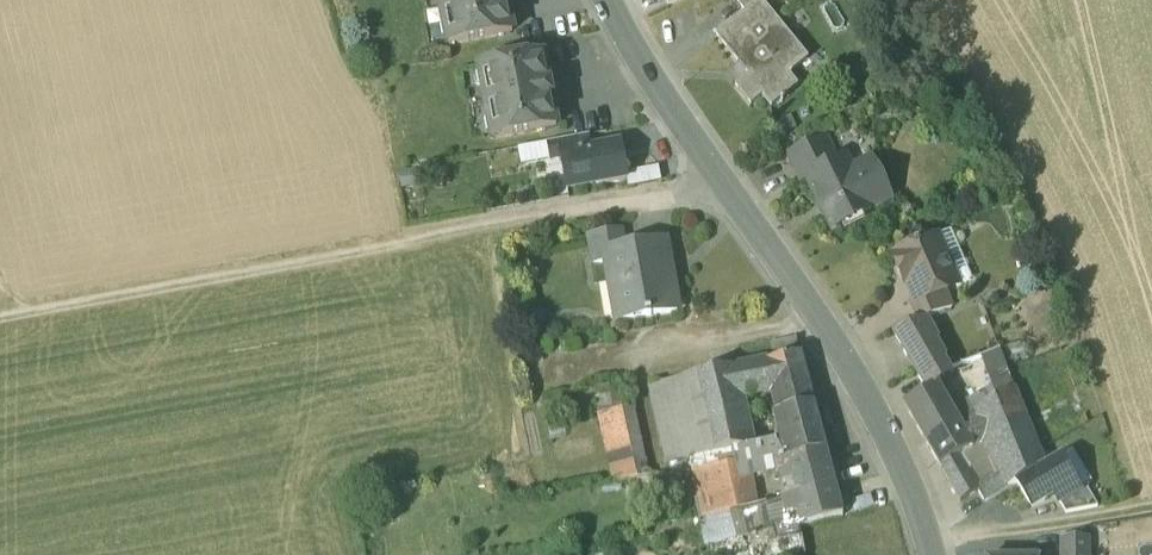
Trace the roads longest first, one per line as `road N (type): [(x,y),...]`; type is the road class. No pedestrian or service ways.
road 1 (track): [(0,313),(725,185)]
road 2 (tertiary): [(934,554),(881,423),(831,337),(610,0)]

